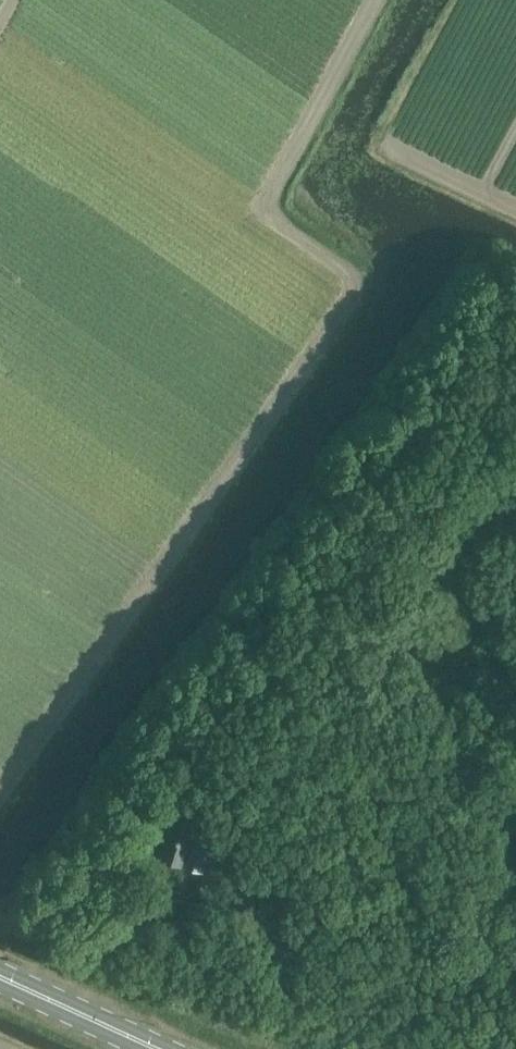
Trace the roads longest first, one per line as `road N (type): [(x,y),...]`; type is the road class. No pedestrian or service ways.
road 1 (secondary): [(0,977),(155,1048)]

